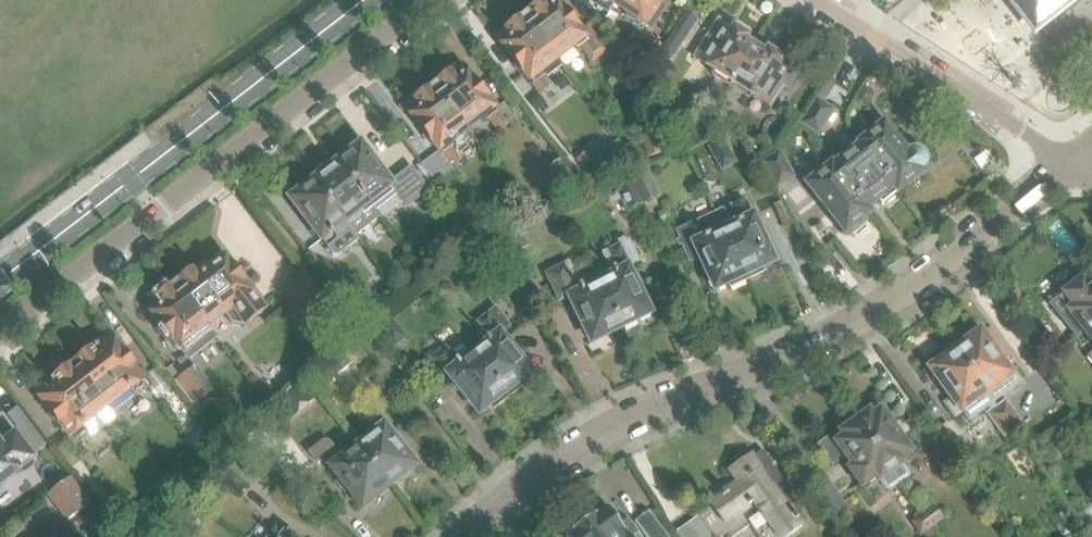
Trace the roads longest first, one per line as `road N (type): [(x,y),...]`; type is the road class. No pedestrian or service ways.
road 1 (residential): [(466,536),(567,455),(870,316),(1075,168)]
road 2 (residential): [(0,333),(432,0)]
road 3 (tertiary): [(0,282),(364,0)]
road 4 (residential): [(1075,168),(819,0)]

